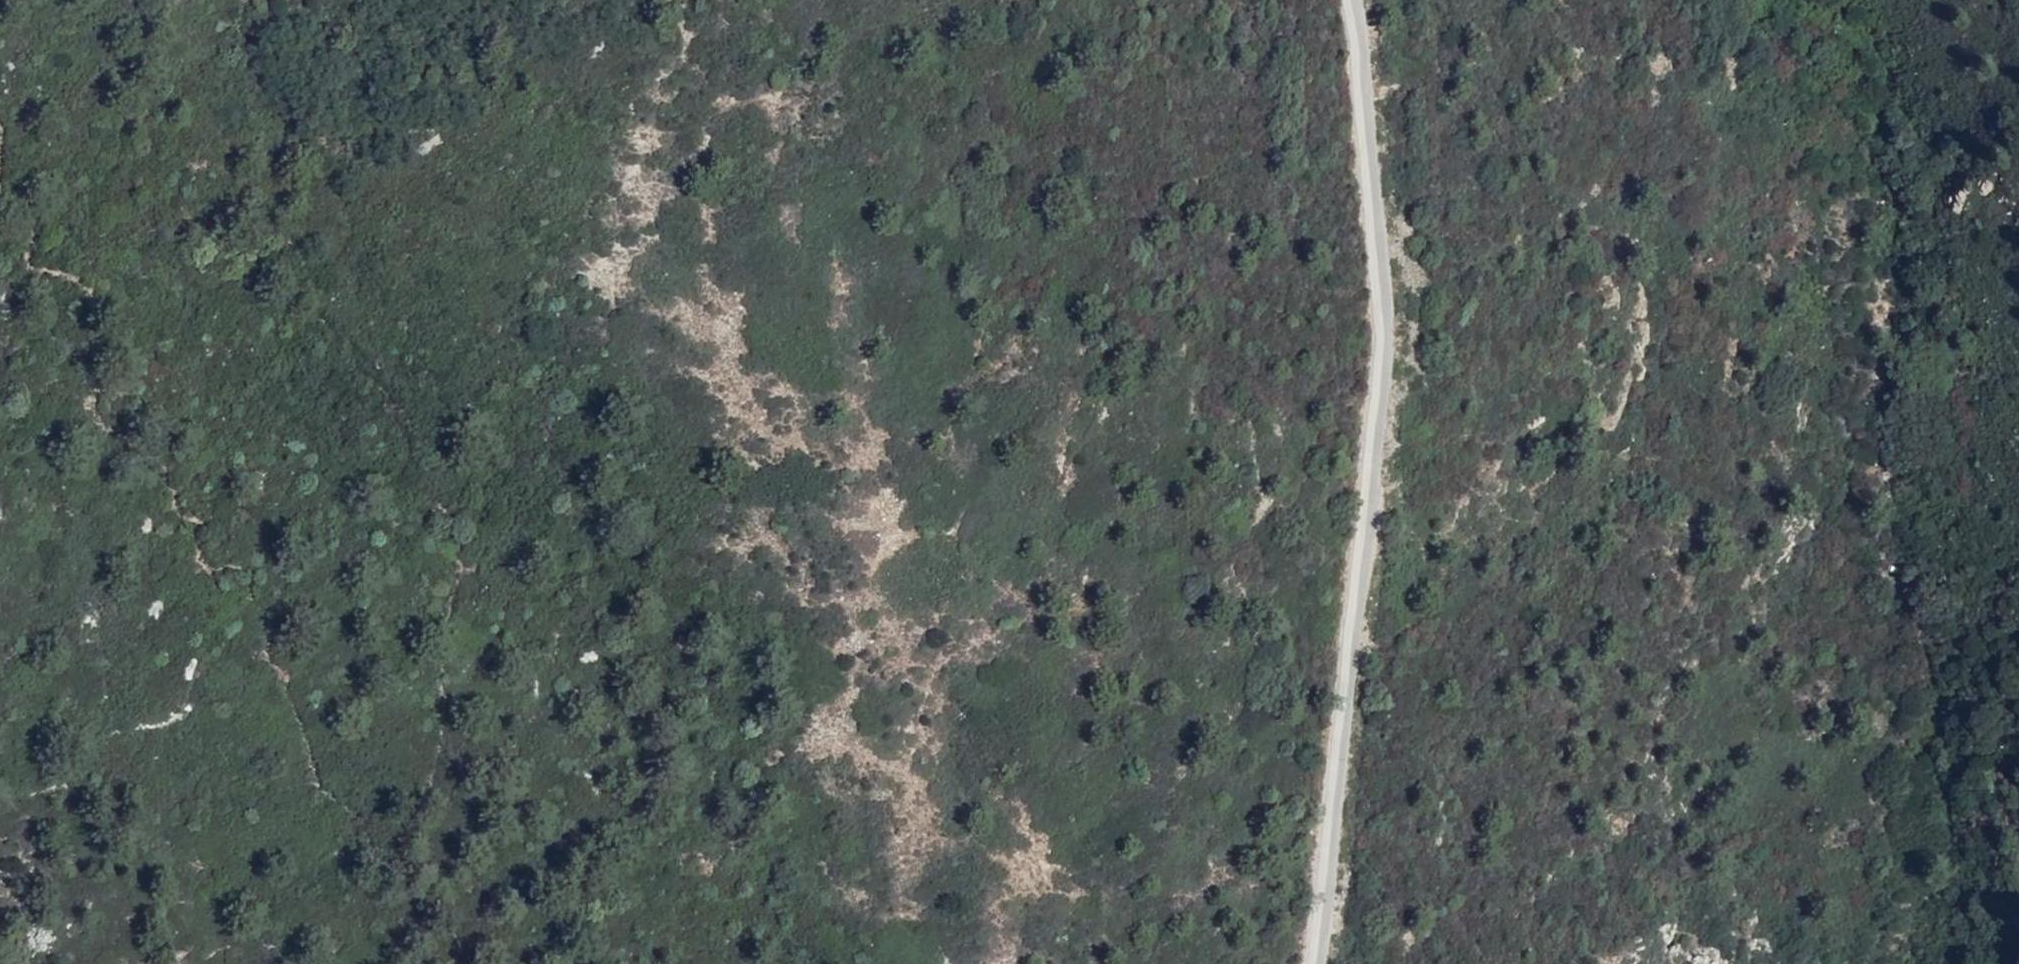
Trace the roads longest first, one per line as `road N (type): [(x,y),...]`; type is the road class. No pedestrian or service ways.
road 1 (unclassified): [(1304,963),(1328,874),(1386,392),(1372,97),(1350,0)]

